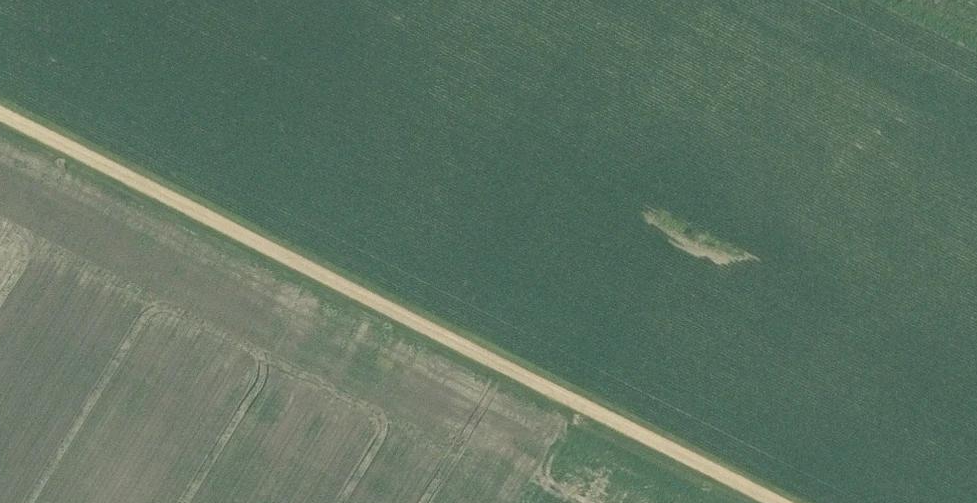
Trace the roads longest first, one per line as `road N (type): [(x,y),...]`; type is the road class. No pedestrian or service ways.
road 1 (track): [(780,502),(0,113)]

